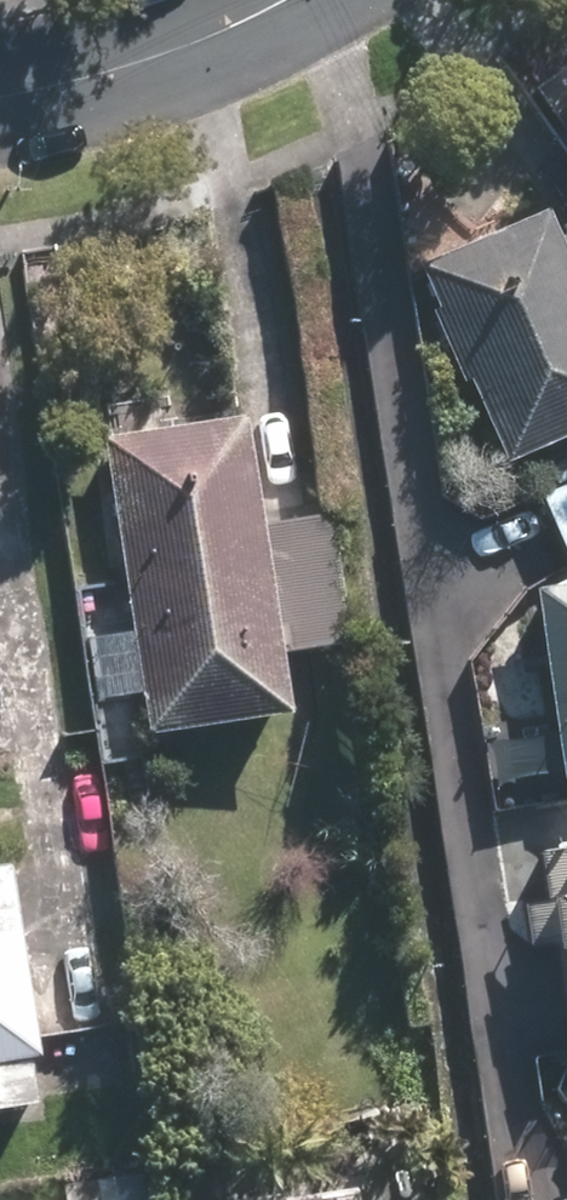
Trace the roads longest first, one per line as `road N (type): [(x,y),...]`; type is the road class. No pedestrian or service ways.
road 1 (residential): [(291,0),(213,38),(0,99)]

